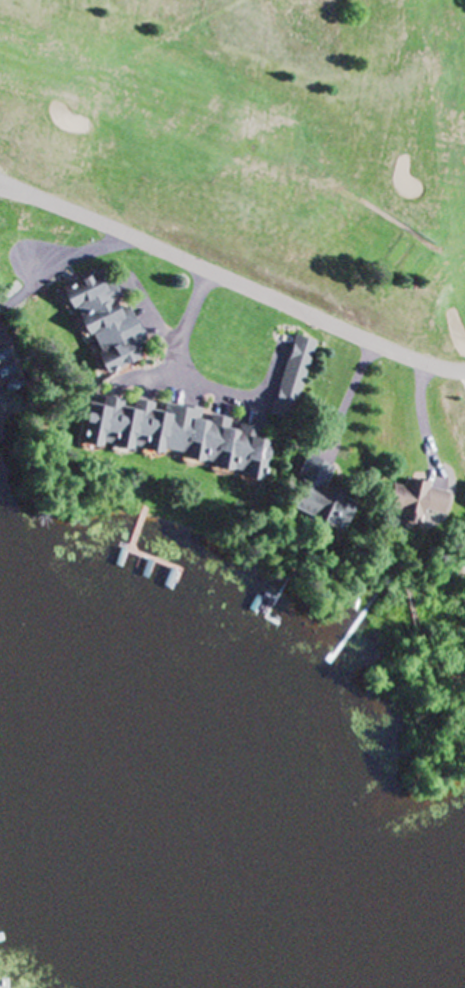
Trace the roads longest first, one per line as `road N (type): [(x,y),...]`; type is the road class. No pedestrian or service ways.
road 1 (residential): [(0,182),(414,361),(464,372)]

